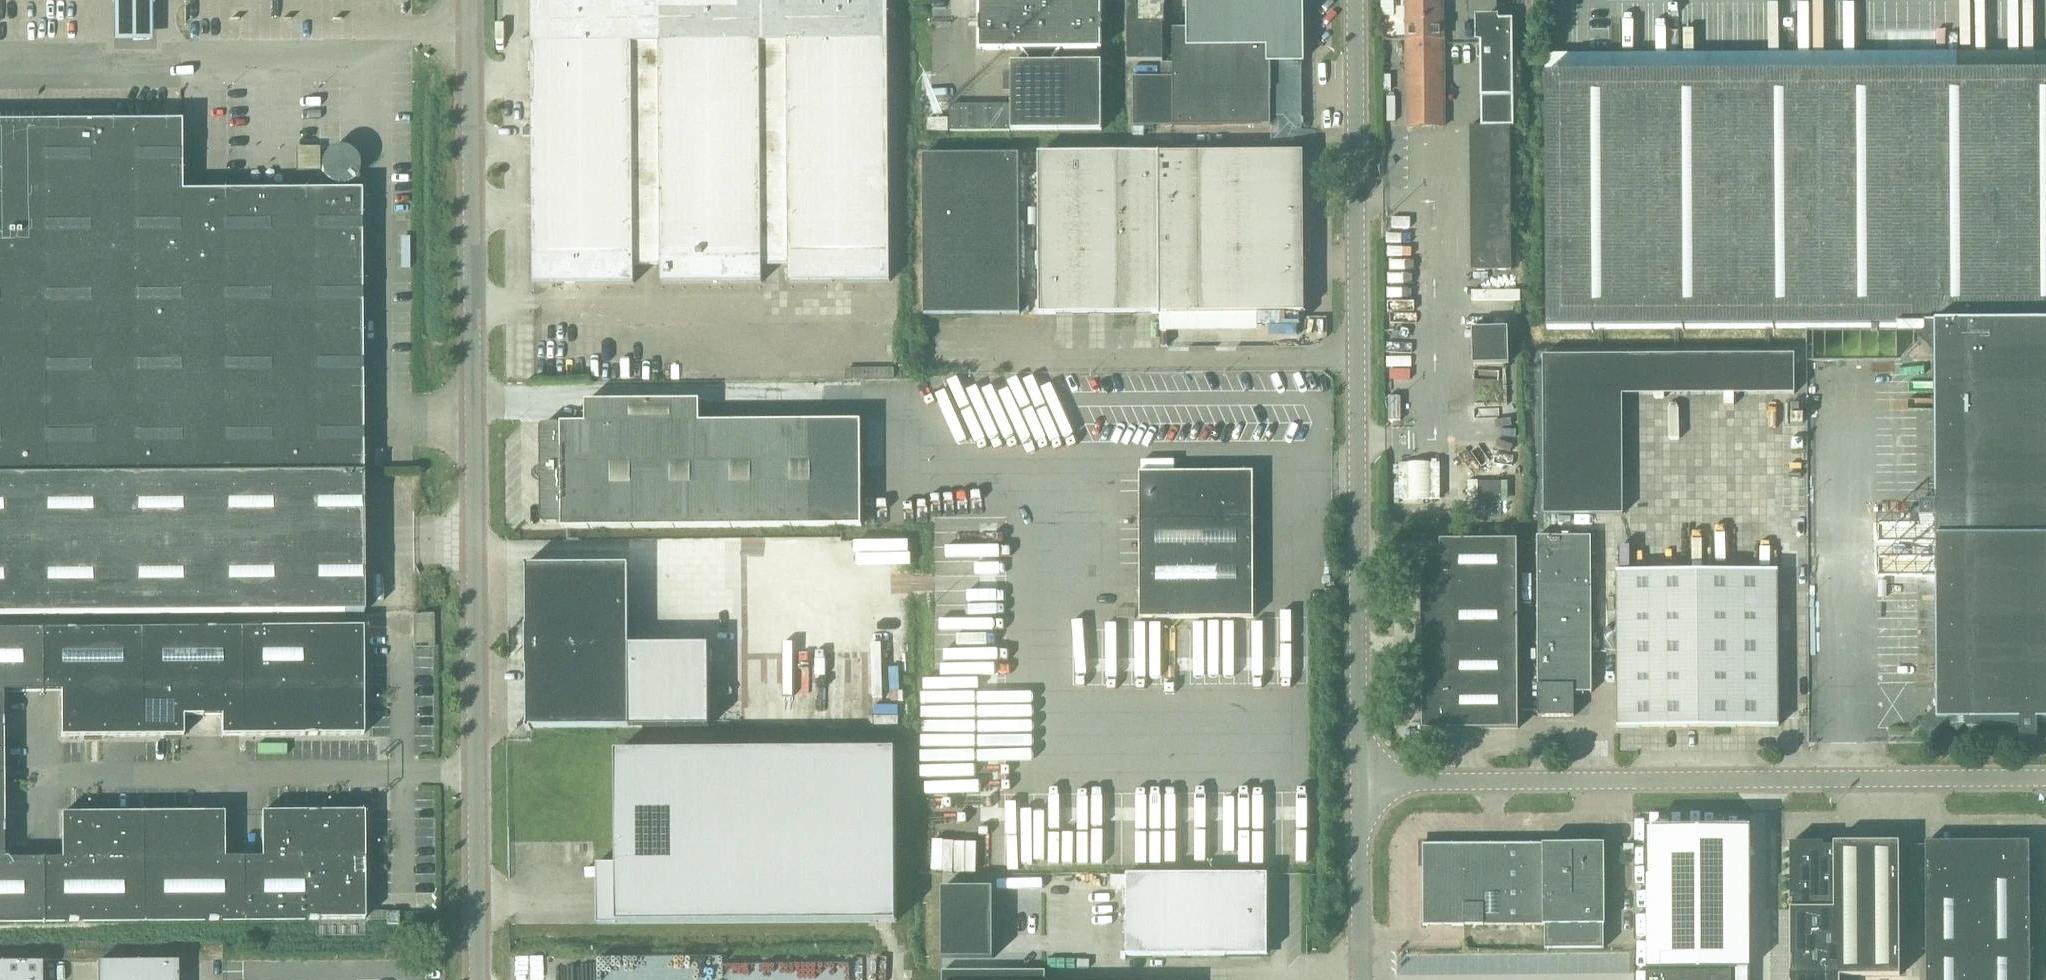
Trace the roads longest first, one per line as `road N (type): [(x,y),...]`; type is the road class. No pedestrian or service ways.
road 1 (unclassified): [(478,979),(465,0)]
road 2 (unclassified): [(1361,780),(1356,0)]
road 3 (unclassified): [(1361,780),(2045,778)]
road 4 (unclassified): [(1361,979),(1361,780)]

